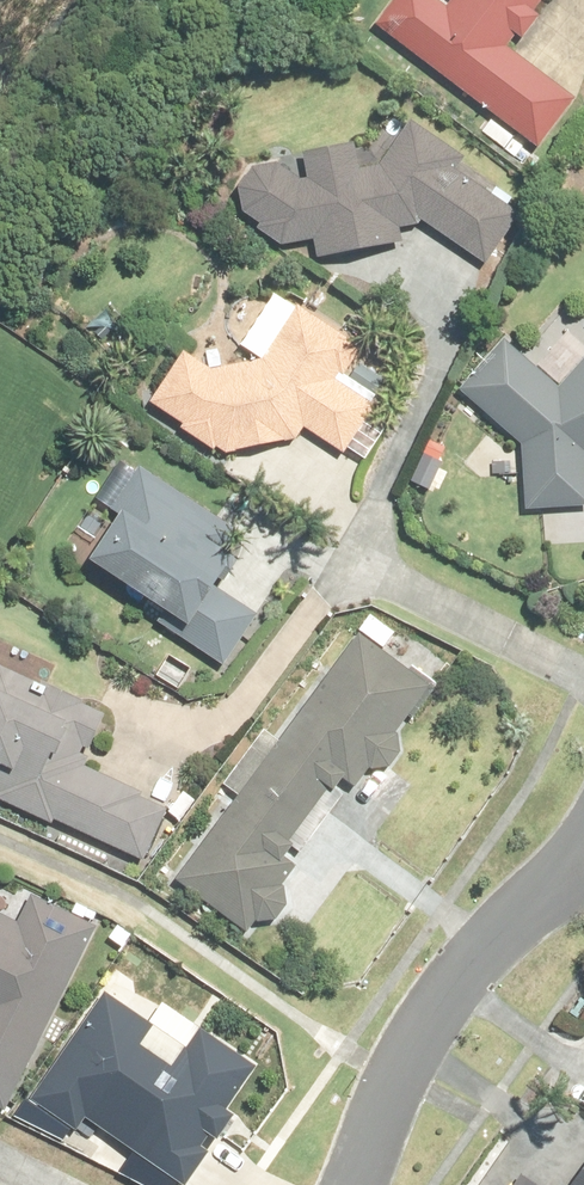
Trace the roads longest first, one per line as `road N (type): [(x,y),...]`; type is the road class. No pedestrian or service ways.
road 1 (residential): [(354,1184),(399,1083),(464,987),(562,879)]

